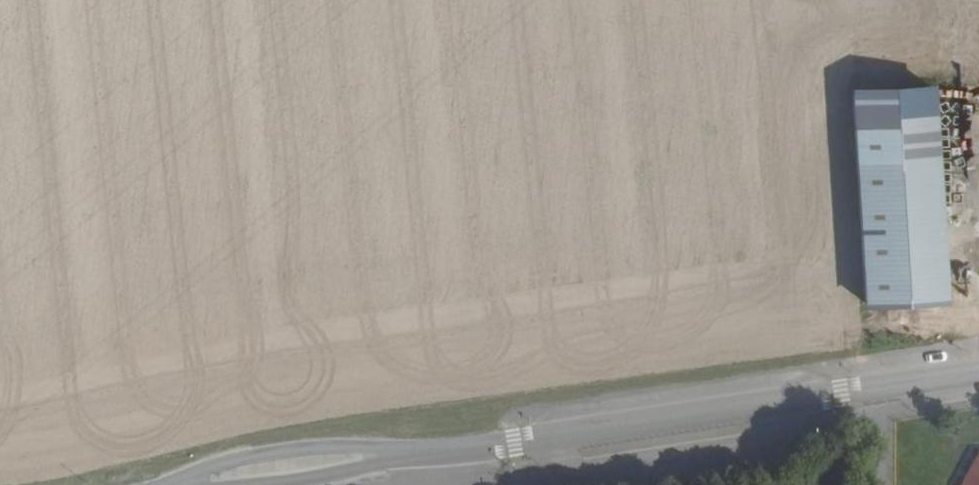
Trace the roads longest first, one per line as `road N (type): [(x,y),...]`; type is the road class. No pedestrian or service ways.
road 1 (tertiary): [(978,367),(513,443),(413,447)]
road 2 (tertiary): [(413,447),(280,450),(164,484)]
road 3 (tertiary): [(257,484),(351,471),(413,447)]
road 4 (track): [(978,124),(969,172),(978,274)]

